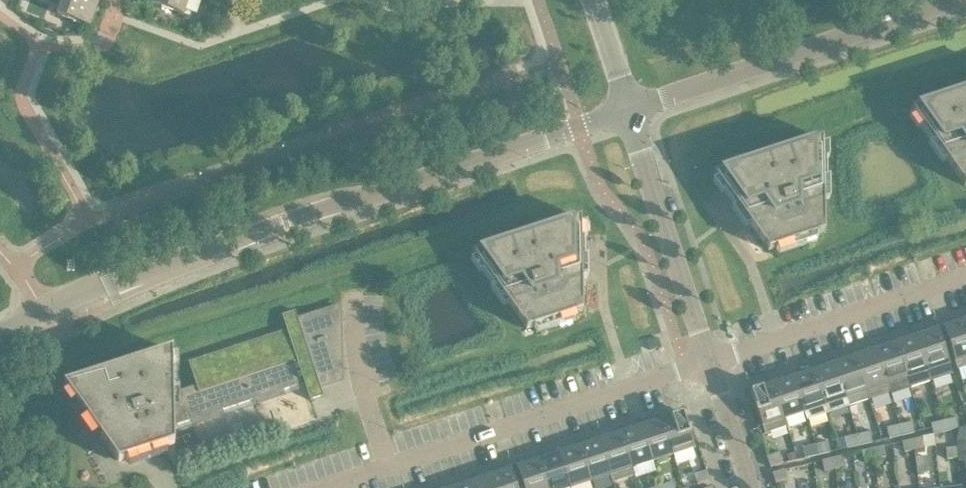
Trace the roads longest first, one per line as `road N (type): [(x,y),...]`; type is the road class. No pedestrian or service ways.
road 1 (residential): [(0,334),(285,221),(627,108)]
road 2 (residential): [(385,468),(708,364)]
road 3 (residential): [(627,108),(943,0)]
road 4 (residential): [(708,364),(965,278)]
road 5 (residential): [(708,364),(627,108)]
road 6 (residential): [(385,468),(360,384),(354,310)]
road 7 (residential): [(749,487),(708,364)]

